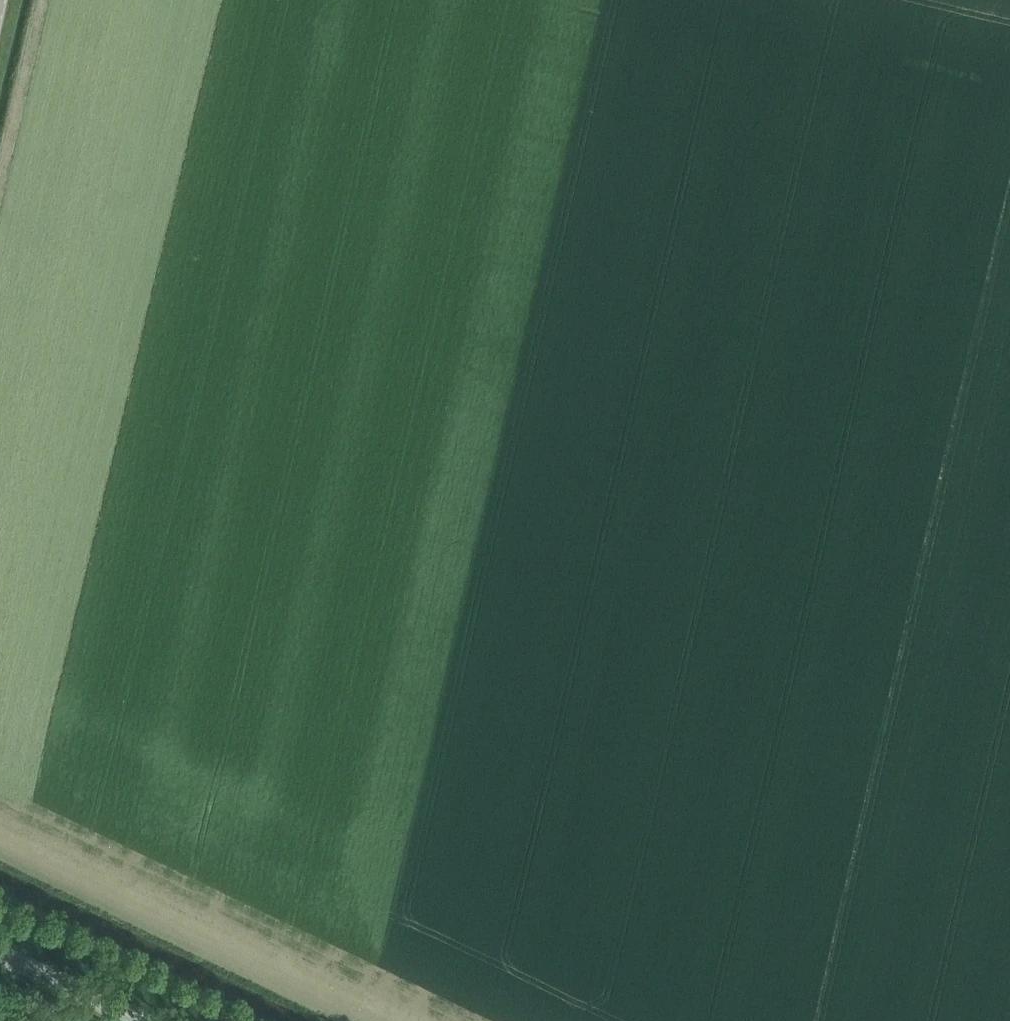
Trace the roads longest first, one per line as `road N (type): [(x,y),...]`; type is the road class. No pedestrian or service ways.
road 1 (unclassified): [(141,1020),(0,954)]

